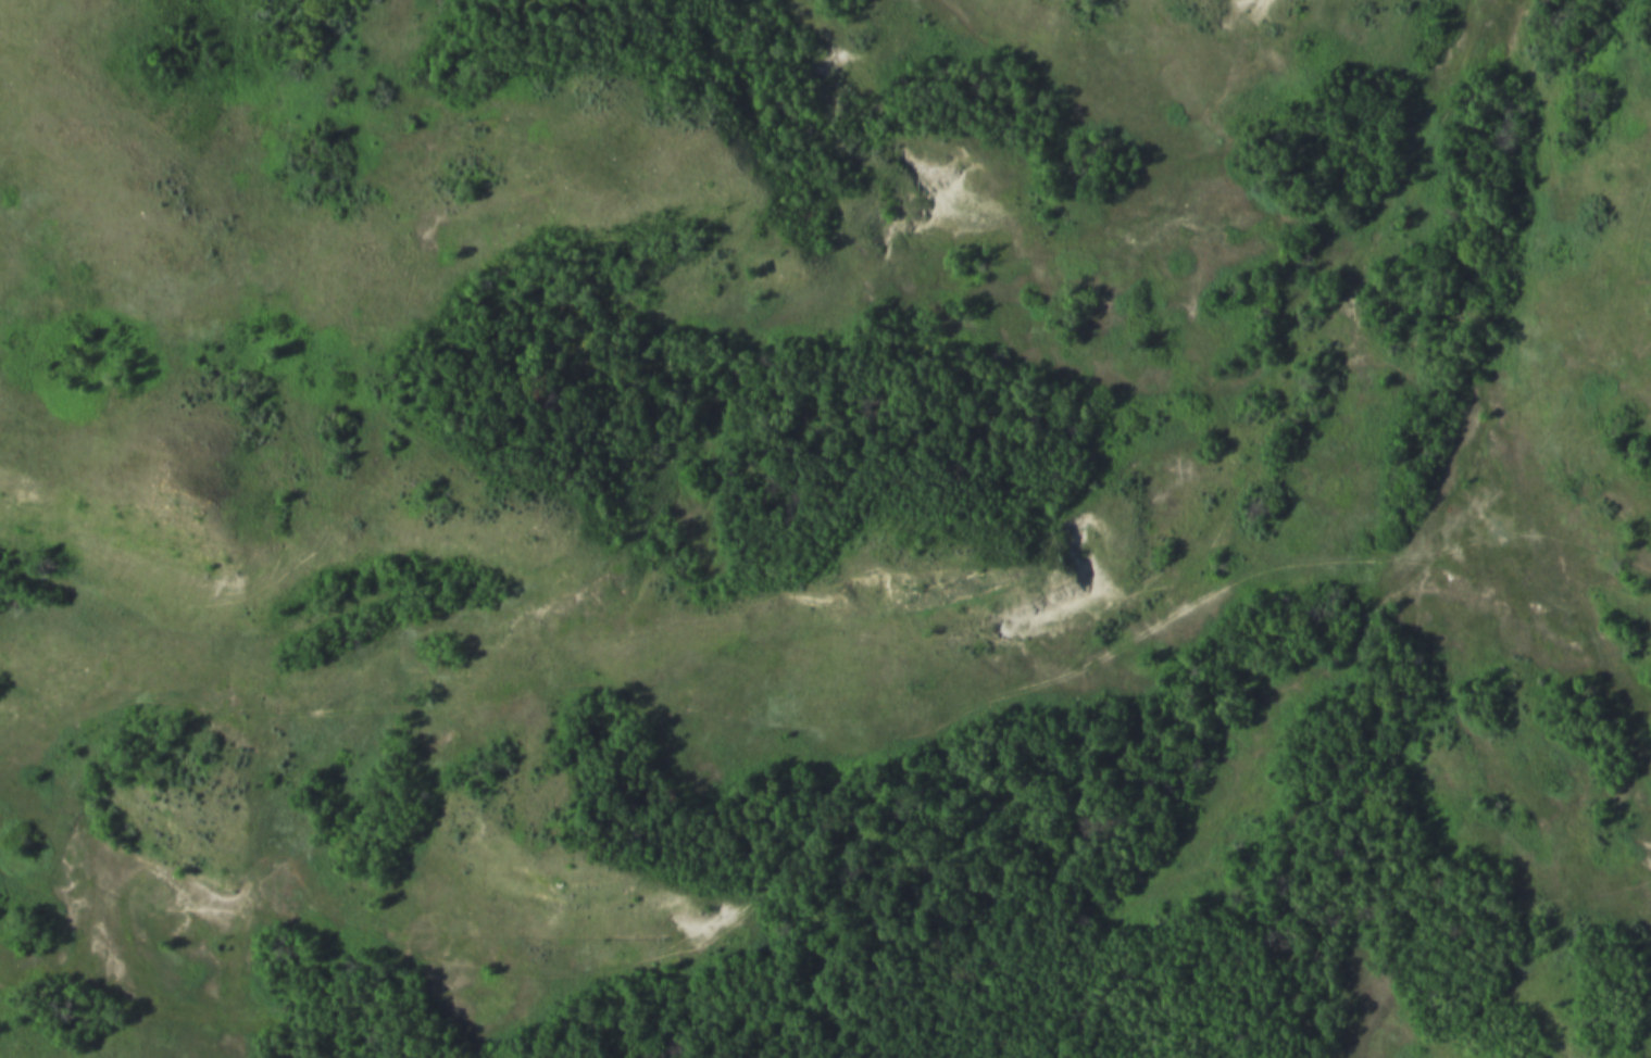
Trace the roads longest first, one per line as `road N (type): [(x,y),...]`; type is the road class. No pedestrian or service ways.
road 1 (track): [(1468,591),(1268,578),(1191,607),(1121,658),(875,760),(845,743),(773,726),(661,710),(627,687),(445,711),(80,721),(0,741)]

